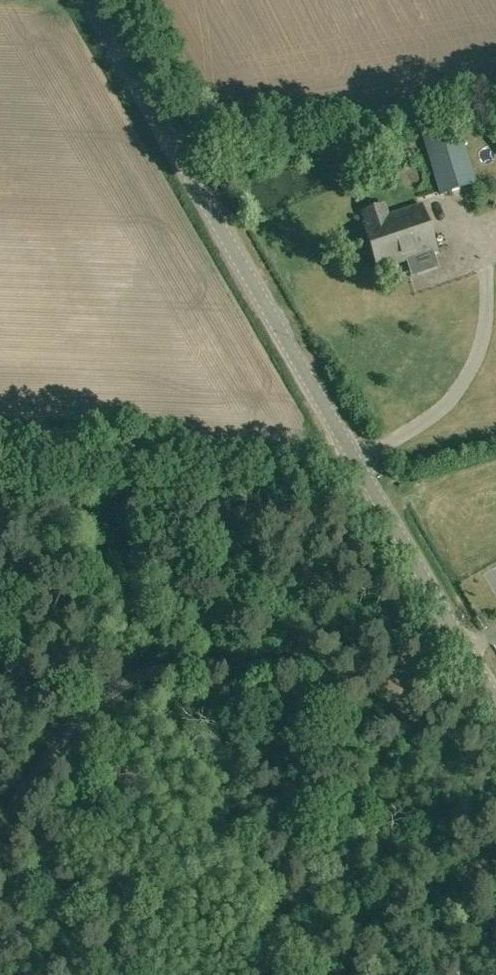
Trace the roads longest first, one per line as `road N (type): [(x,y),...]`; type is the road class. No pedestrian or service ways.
road 1 (unclassified): [(457,633),(88,0)]
road 2 (unclassified): [(0,823),(92,716),(133,687),(161,676),(395,657),(457,633)]
road 3 (track): [(351,450),(0,438)]

